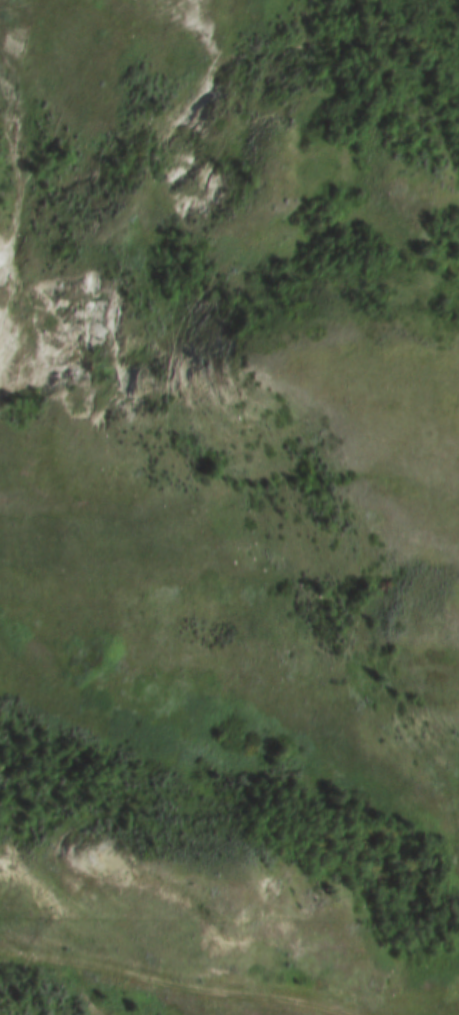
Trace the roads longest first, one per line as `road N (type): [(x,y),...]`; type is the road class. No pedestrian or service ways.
road 1 (track): [(0,955),(327,1014)]

